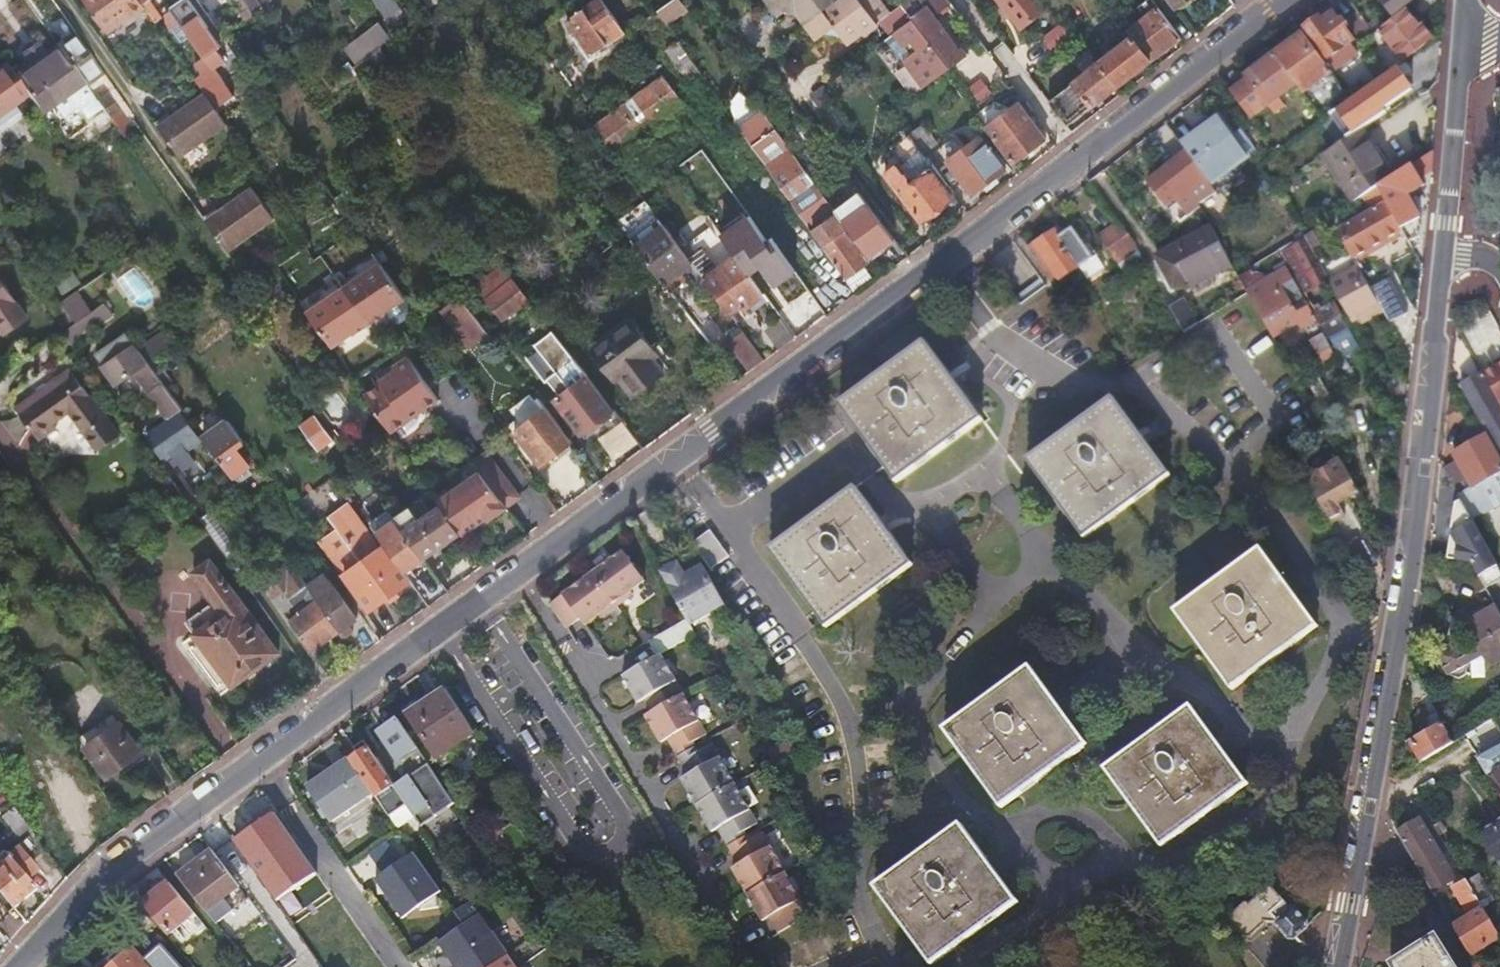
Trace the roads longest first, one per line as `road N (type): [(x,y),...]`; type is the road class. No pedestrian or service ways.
road 1 (residential): [(1079,161),(487,589),(304,738),(99,883),(16,966)]
road 2 (tertiary): [(1442,254),(1411,532),(1340,966)]
road 3 (residential): [(1293,0),(1079,161)]
road 4 (tertiary): [(1462,36),(1442,254)]
road 5 (residential): [(963,0),(1079,161)]

